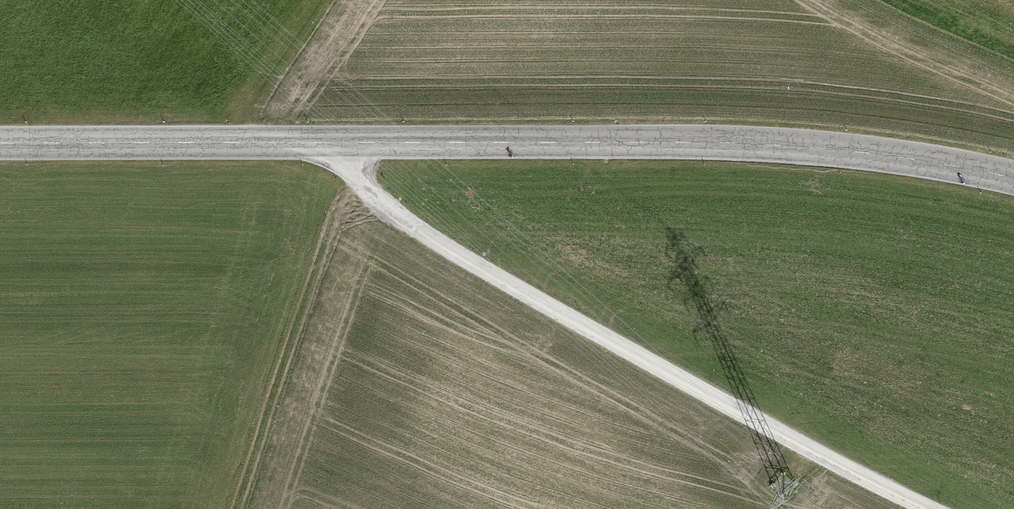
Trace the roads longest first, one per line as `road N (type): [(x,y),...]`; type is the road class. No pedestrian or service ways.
road 1 (tertiary): [(1013,179),(863,152),(752,144),(0,144)]
road 2 (track): [(328,143),(377,197),(436,241),(928,508)]

